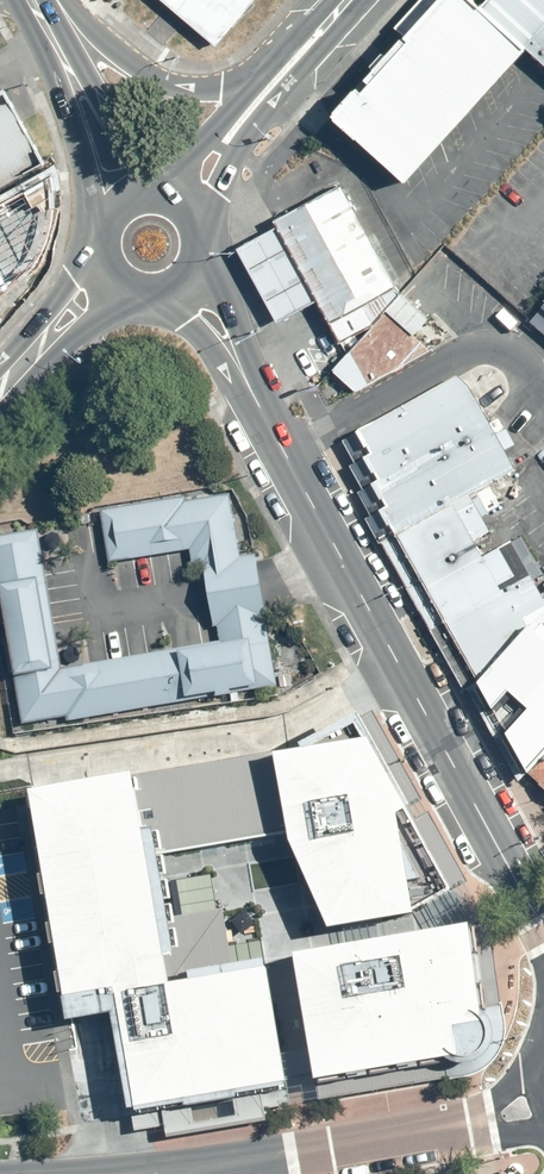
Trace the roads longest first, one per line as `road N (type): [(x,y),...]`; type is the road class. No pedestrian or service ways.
road 1 (secondary): [(187,283),(543,929)]
road 2 (secondary): [(152,1173),(543,1102)]
road 3 (secondary): [(63,0),(98,41),(152,74),(271,87)]
road 4 (secondary): [(108,214),(15,0)]
road 5 (secondary): [(61,0),(98,99),(156,196)]
road 6 (secondary): [(0,394),(81,311),(102,273)]
road 7 (tertiary): [(176,203),(271,87)]

